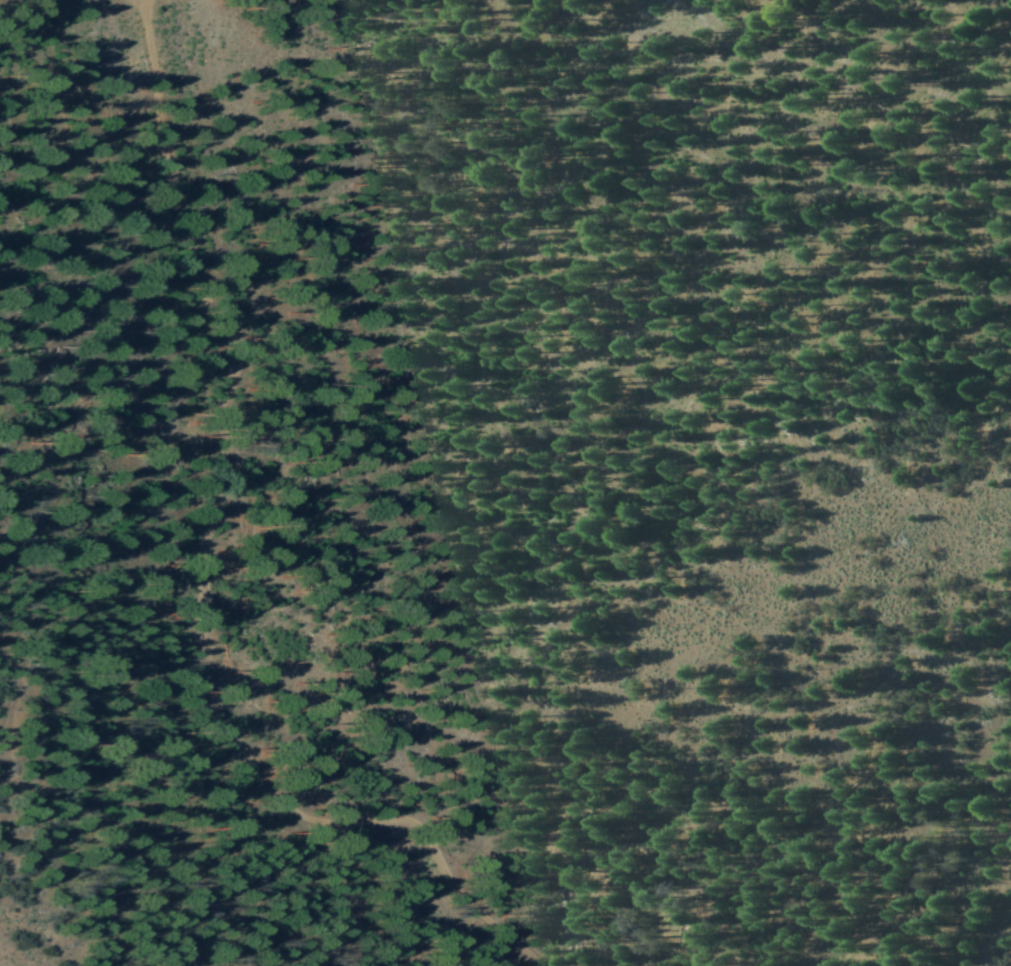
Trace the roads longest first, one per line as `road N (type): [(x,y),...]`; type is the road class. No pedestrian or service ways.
road 1 (track): [(318,965),(199,683),(193,488),(276,299),(347,39),(371,0)]

